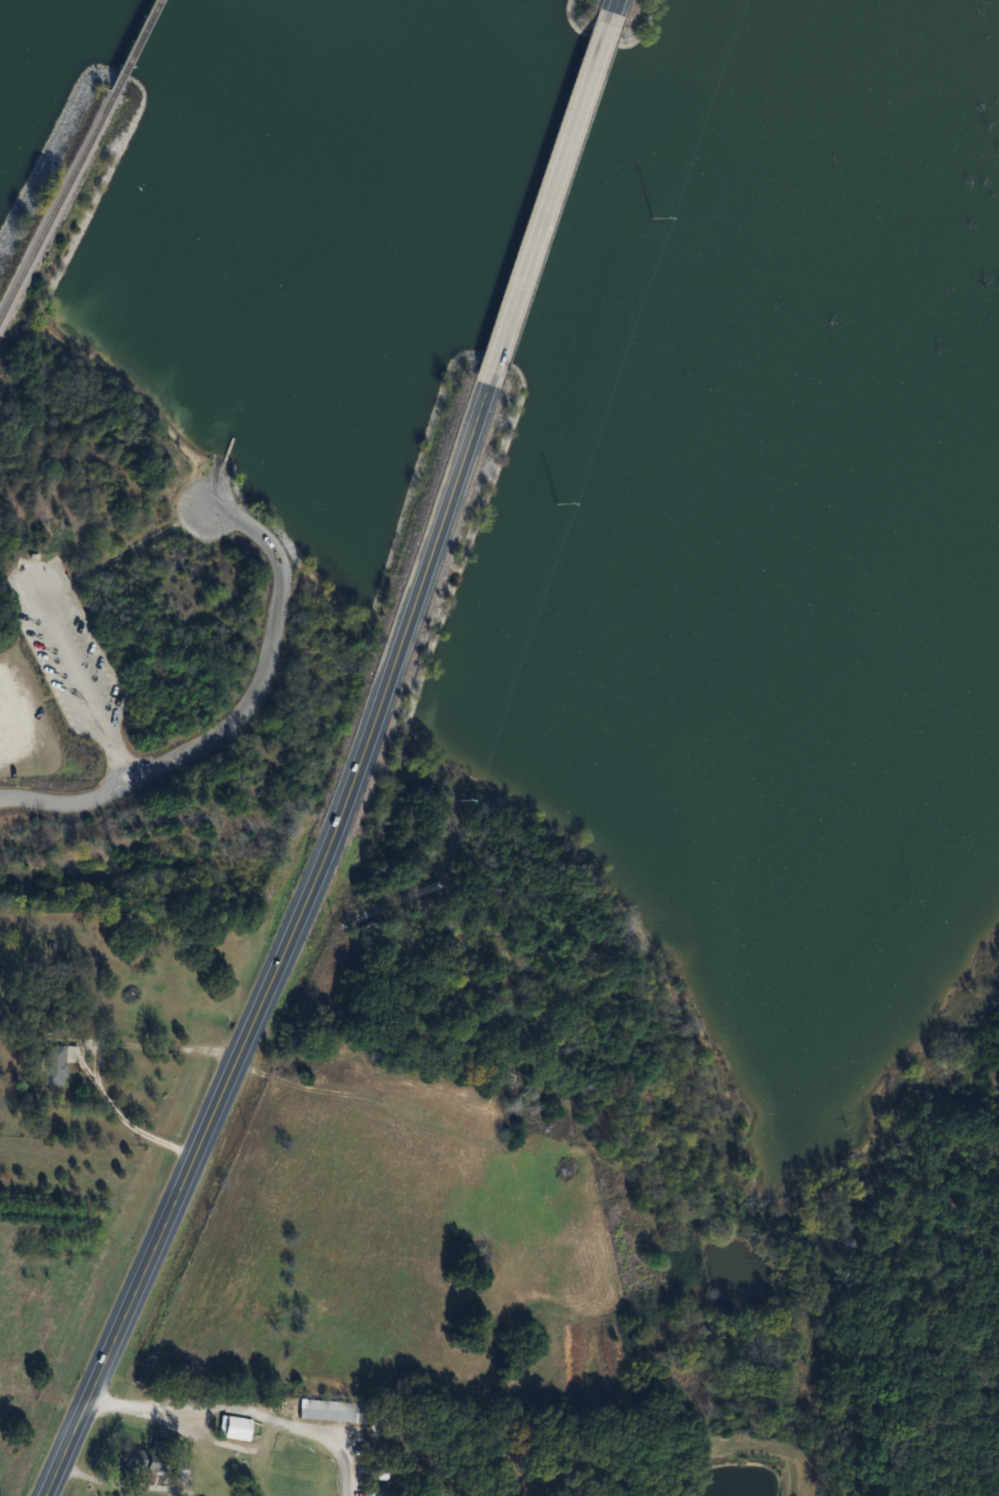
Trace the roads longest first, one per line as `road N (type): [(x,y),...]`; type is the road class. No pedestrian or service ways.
road 1 (primary): [(45,1495),(321,859),(489,377)]
road 2 (primary): [(489,377),(609,17)]

